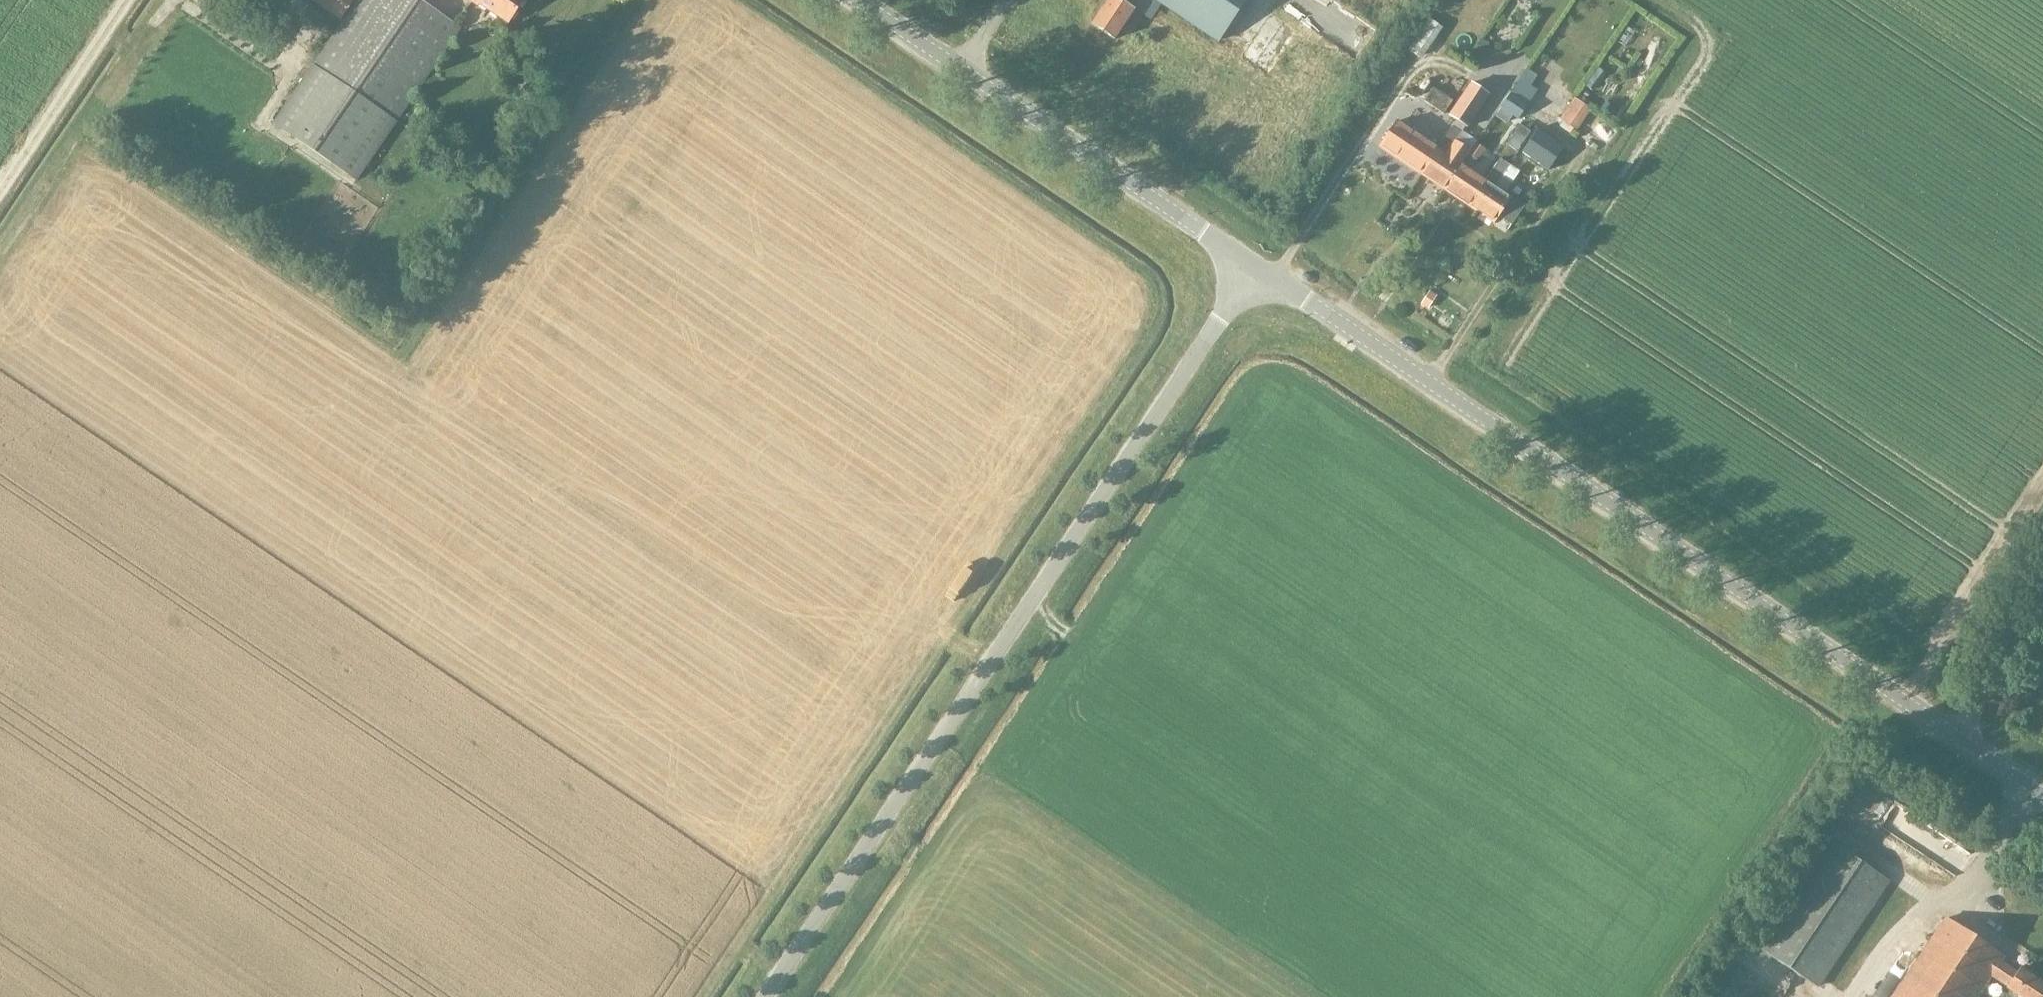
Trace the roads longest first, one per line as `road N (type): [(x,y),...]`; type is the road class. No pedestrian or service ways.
road 1 (secondary): [(2042,795),(1254,267)]
road 2 (unclassified): [(766,996),(1254,267)]
road 3 (secondary): [(1254,267),(857,0)]

